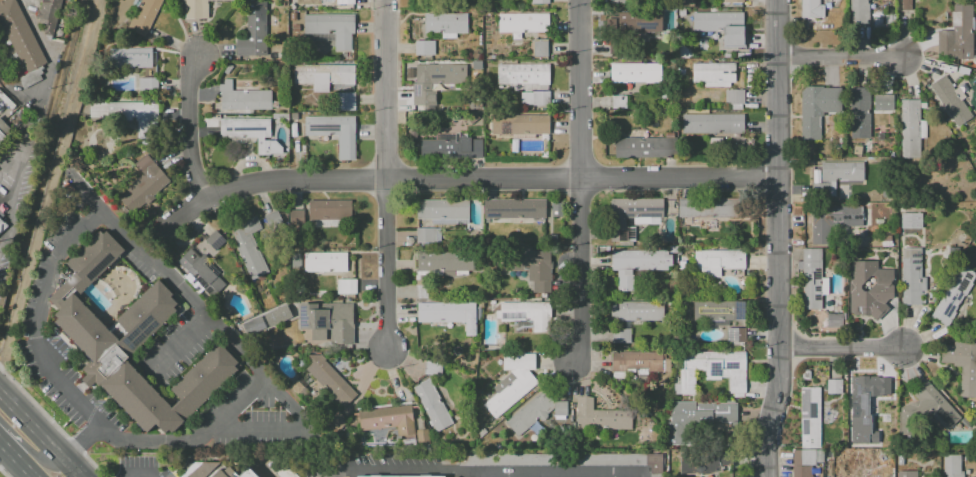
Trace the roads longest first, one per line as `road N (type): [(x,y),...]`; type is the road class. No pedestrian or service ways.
road 1 (residential): [(169,228),(204,200),(275,180),(779,178)]
road 2 (tertiary): [(767,476),(779,383),(778,0)]
road 3 (residential): [(579,0),(574,363)]
road 4 (residential): [(384,0),(387,348)]
road 5 (residential): [(198,60),(190,78),(191,153),(204,200)]
road 6 (residential): [(779,349),(905,349)]
road 7 (residential): [(777,56),(898,55)]

